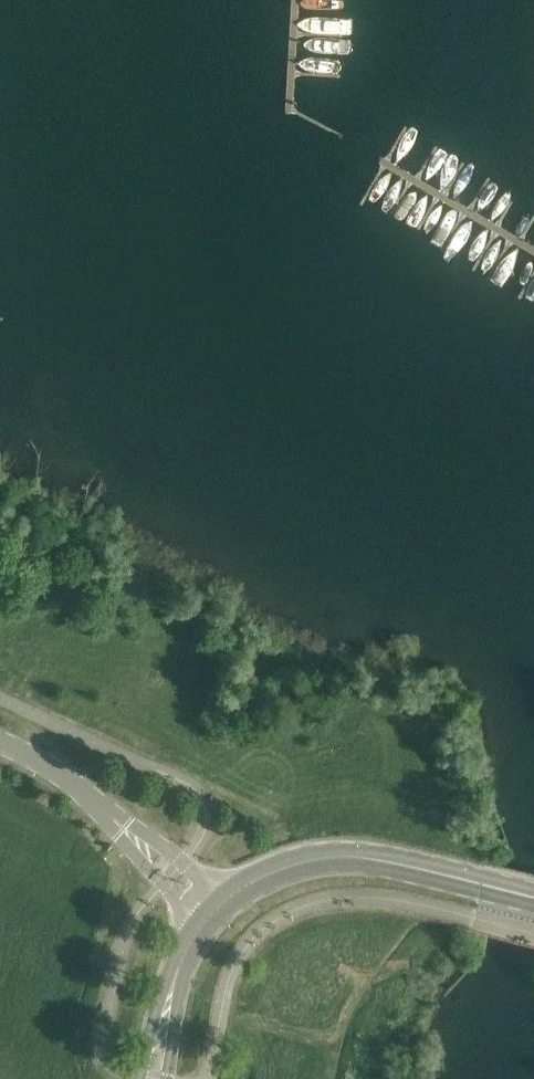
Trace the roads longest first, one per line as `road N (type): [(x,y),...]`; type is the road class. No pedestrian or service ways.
road 1 (tertiary): [(533,899),(353,860),(272,877),(216,913)]
road 2 (tertiary): [(0,741),(43,761),(124,830)]
road 3 (tertiary): [(216,913),(217,889),(124,830)]
road 4 (tertiary): [(124,830),(190,914),(216,913)]
road 5 (tertiary): [(185,957),(140,1078)]
road 6 (tertiary): [(167,1078),(185,957)]

